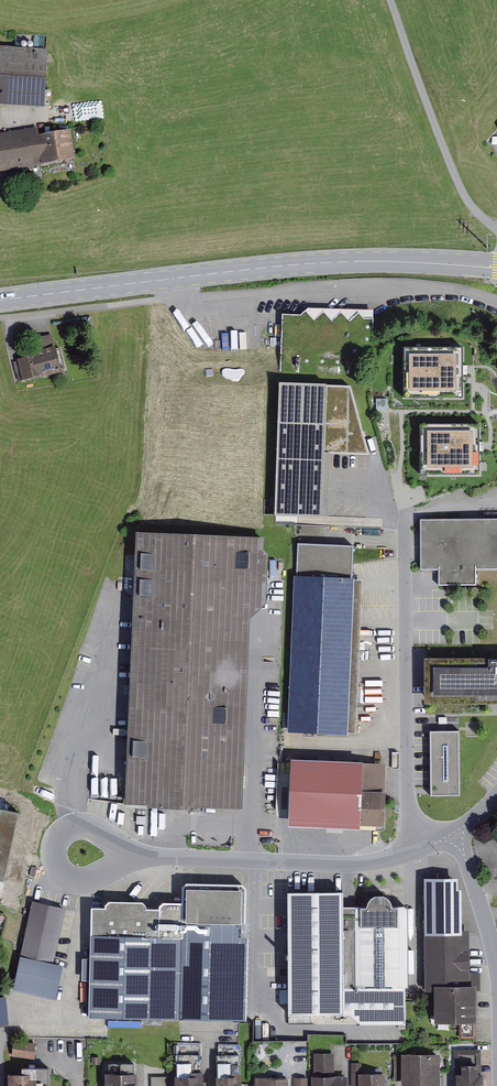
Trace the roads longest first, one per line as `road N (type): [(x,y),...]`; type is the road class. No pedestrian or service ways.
road 1 (secondary): [(0,300),(308,264),(496,266)]
road 2 (residential): [(116,855),(360,864),(456,838)]
road 3 (residential): [(116,855),(111,835),(94,823),(65,828),(53,856),(69,881)]
road 4 (residential): [(456,838),(496,960)]

